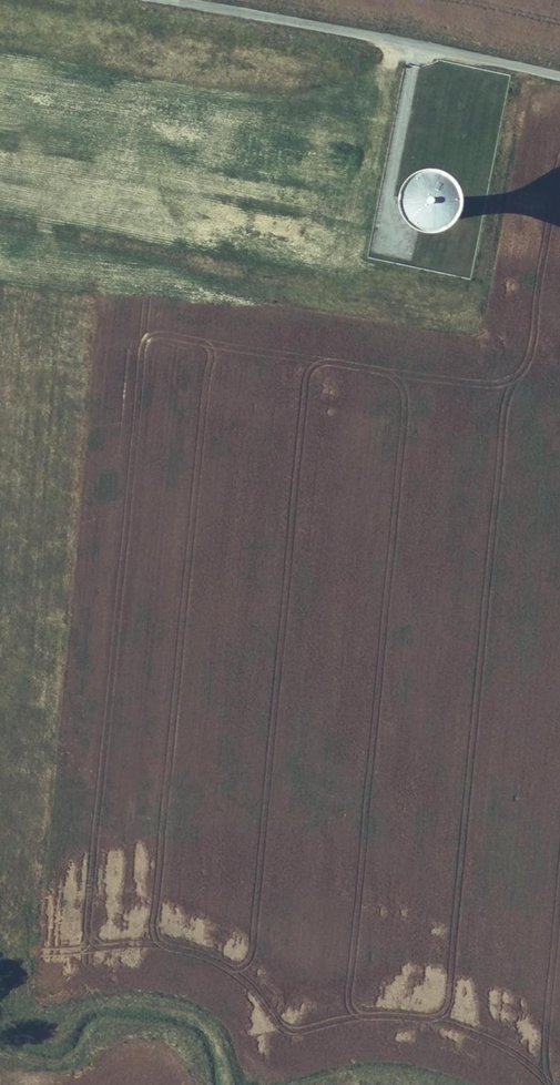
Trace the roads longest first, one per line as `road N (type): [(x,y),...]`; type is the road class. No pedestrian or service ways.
road 1 (unclassified): [(173,0),(559,76)]

